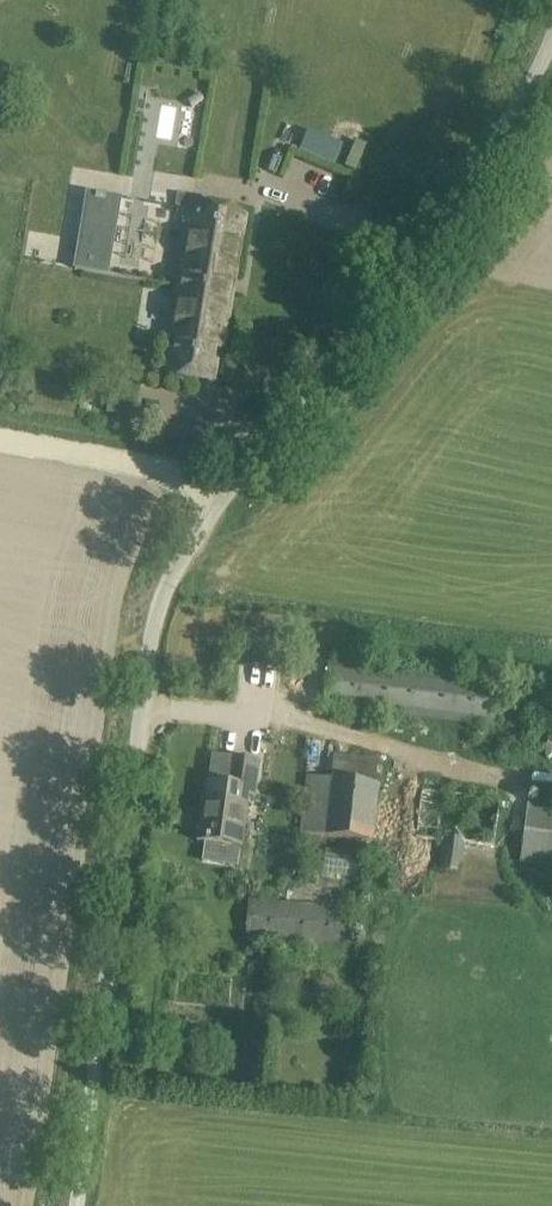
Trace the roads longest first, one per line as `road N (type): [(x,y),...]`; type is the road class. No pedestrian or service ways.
road 1 (unclassified): [(72,1205),(168,585),(231,479),(508,132),(551,45)]
road 2 (track): [(231,479),(0,438)]

